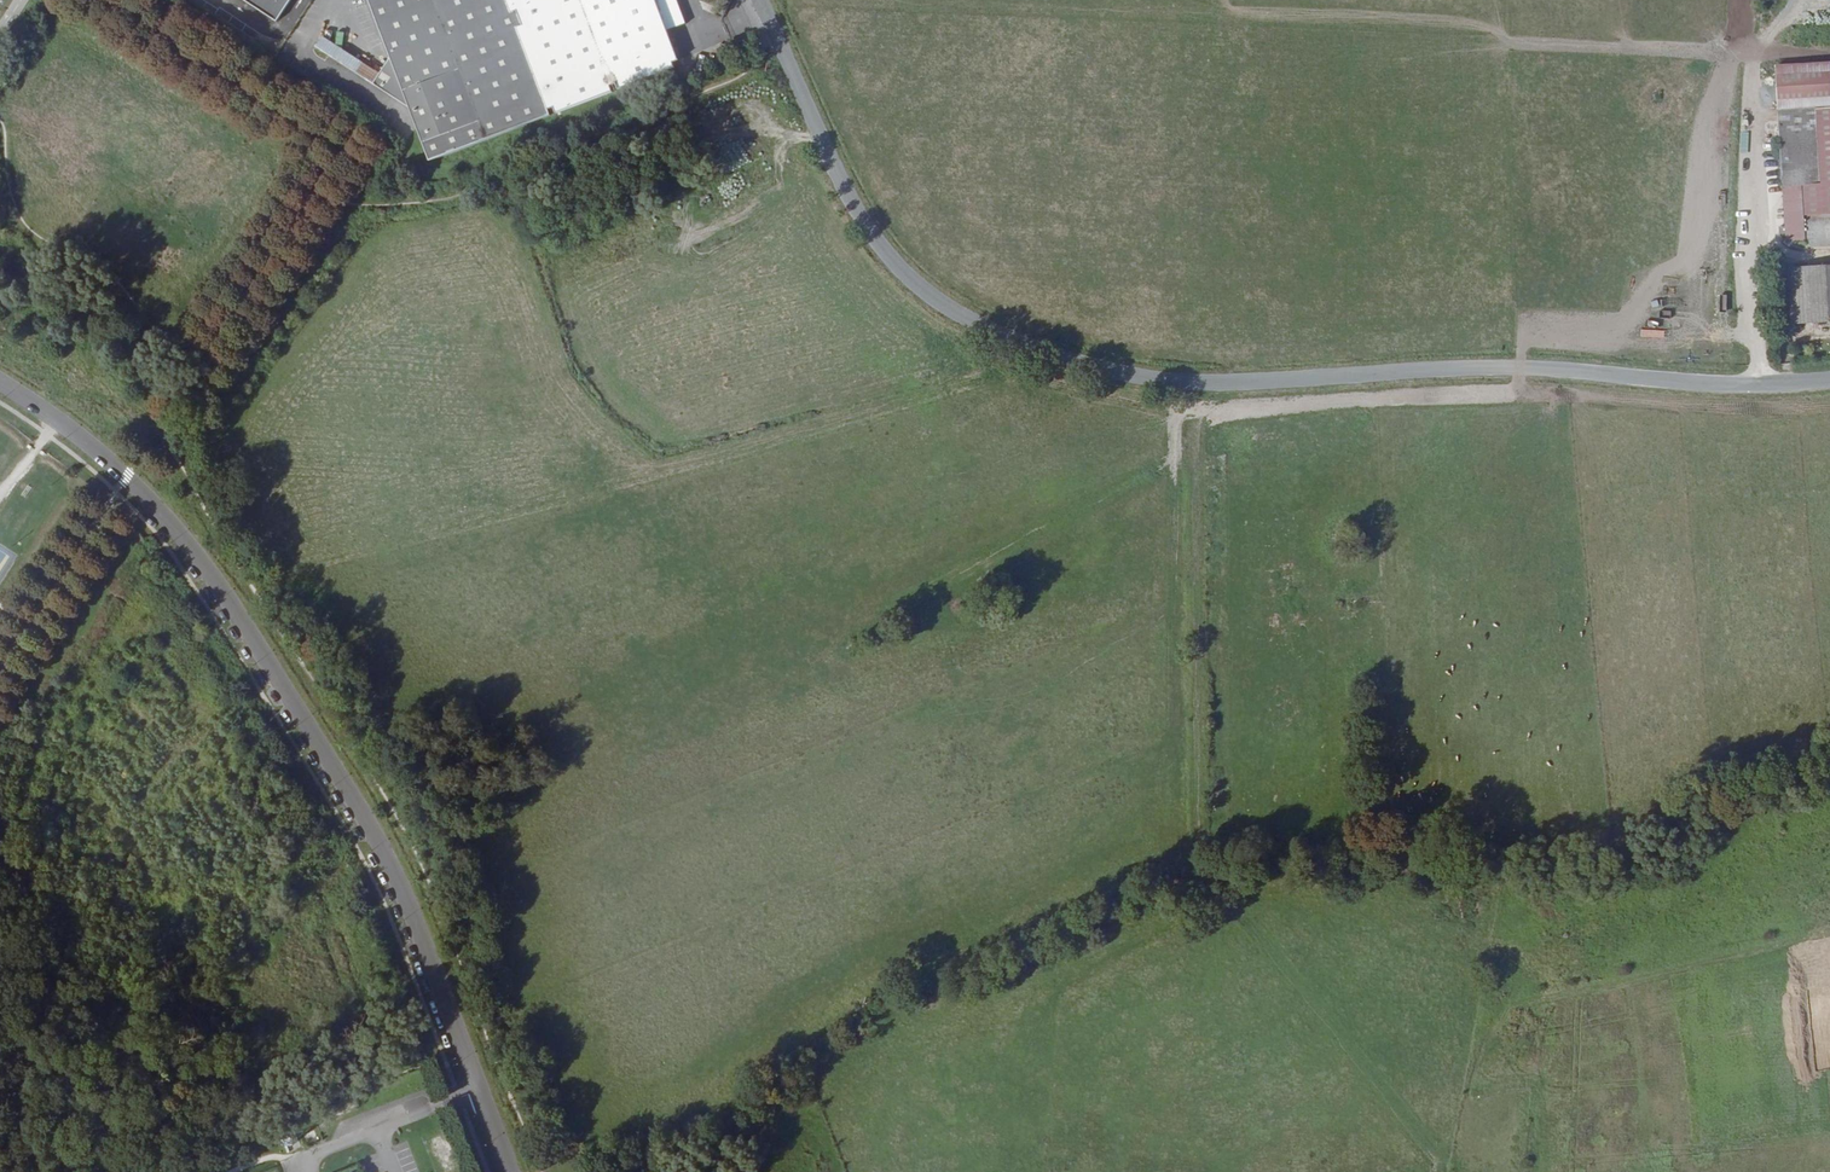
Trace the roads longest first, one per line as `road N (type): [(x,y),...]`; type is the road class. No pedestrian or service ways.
road 1 (tertiary): [(1829,380),(1674,382),(1509,368),(1199,382),(1070,361),(950,309),(881,249),(845,193),(761,0)]
road 2 (unclassified): [(0,382),(70,429),(148,499),(259,645),(397,877),(511,1171)]
road 3 (track): [(1215,842),(1189,426),(1199,382)]

